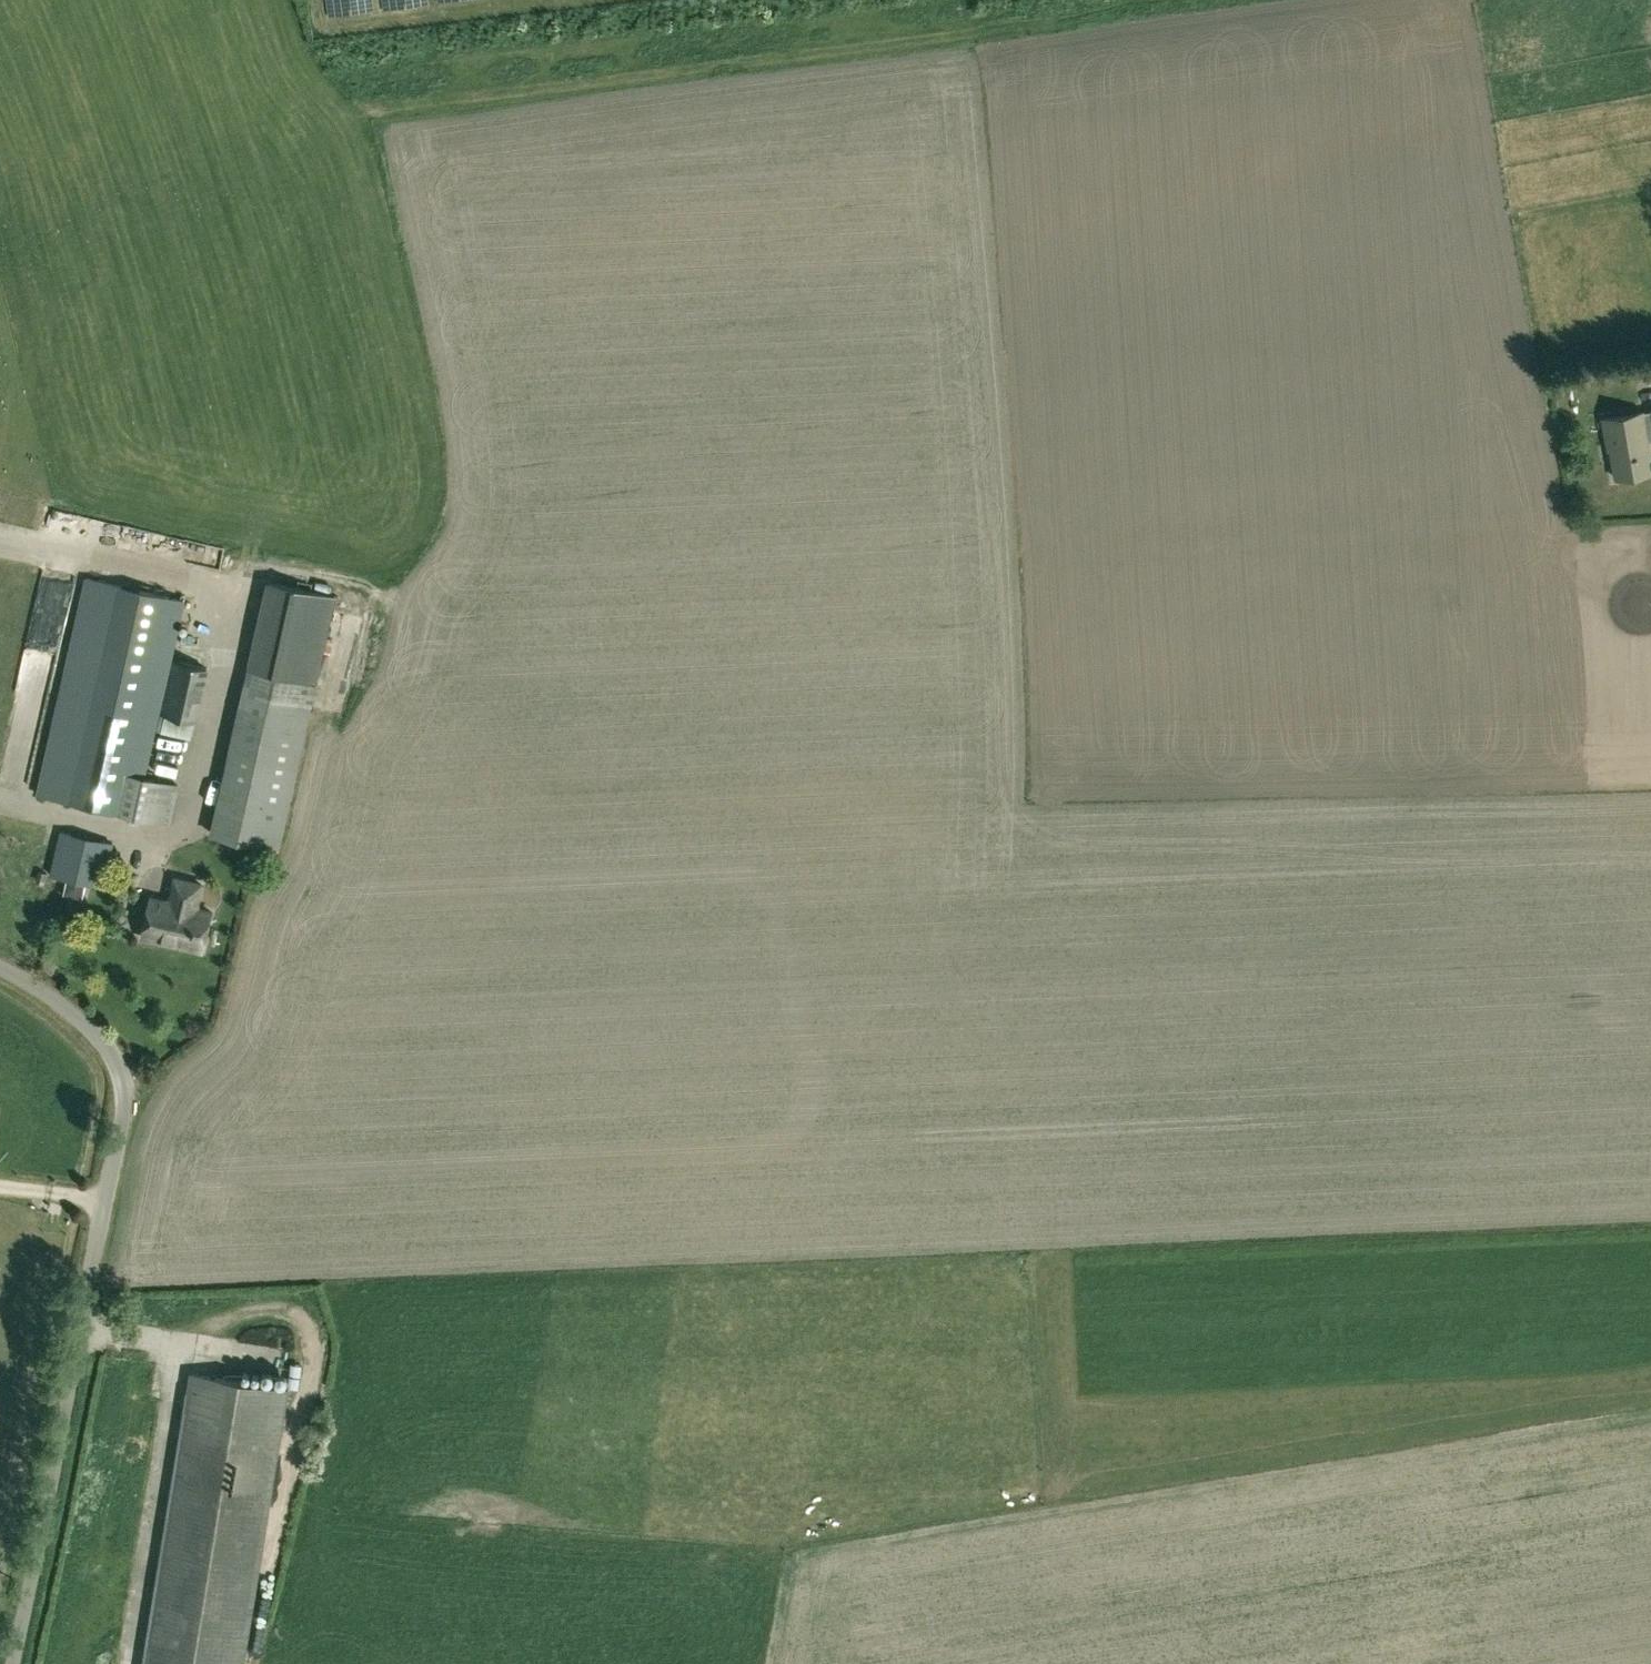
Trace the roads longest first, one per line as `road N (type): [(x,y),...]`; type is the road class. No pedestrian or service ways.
road 1 (unclassified): [(19,1663),(125,1118),(116,1059),(76,1010),(0,957)]

